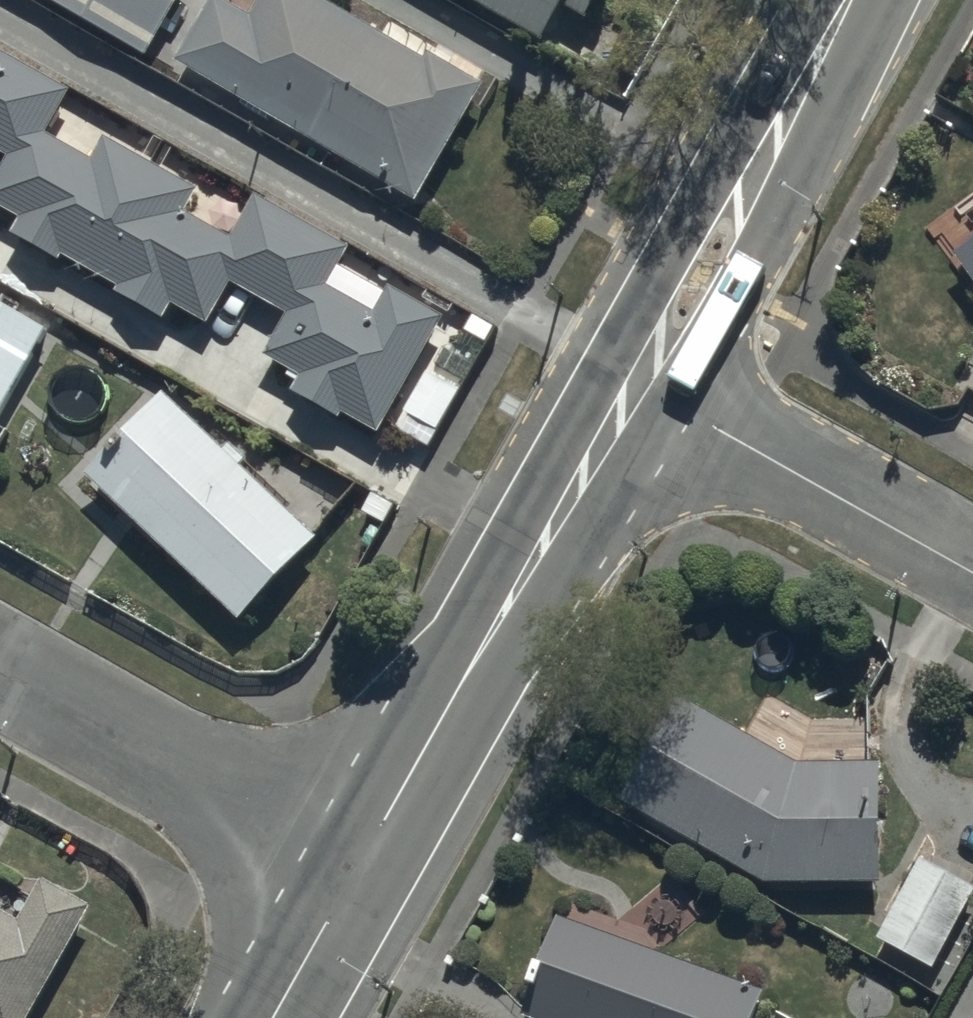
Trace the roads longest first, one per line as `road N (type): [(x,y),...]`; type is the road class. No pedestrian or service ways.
road 1 (tertiary): [(626,375),(350,867)]
road 2 (tertiary): [(836,0),(626,375)]
road 3 (residential): [(350,867),(0,668)]
road 4 (residential): [(626,375),(972,568)]
road 5 (tertiary): [(350,867),(265,1017)]

